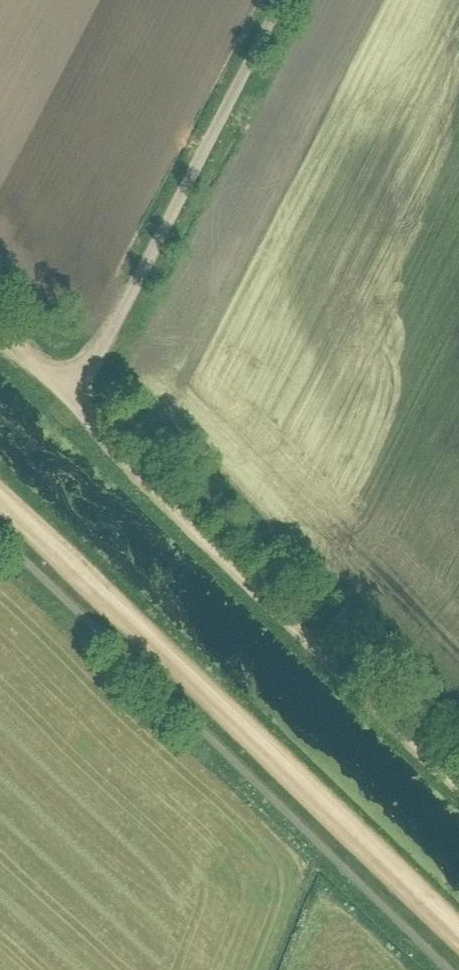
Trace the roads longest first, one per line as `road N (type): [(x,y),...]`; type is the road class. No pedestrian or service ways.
road 1 (track): [(458,783),(96,435),(73,401),(0,331)]
road 2 (track): [(0,504),(458,947)]
road 3 (unclassified): [(73,401),(281,0)]

